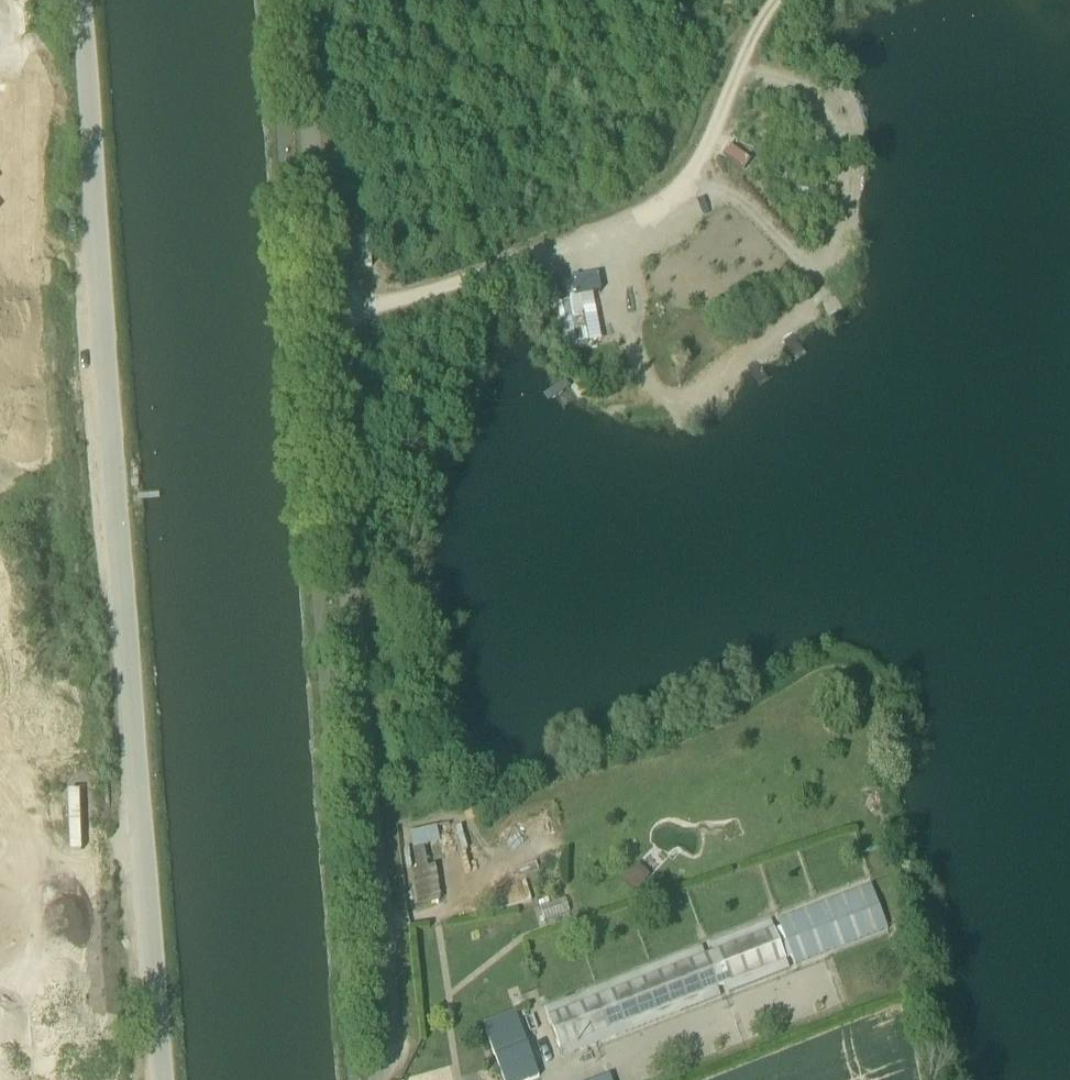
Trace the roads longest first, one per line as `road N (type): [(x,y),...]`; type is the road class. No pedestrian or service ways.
road 1 (unclassified): [(304,0),(384,1059),(374,1079)]
road 2 (unclassified): [(80,0),(161,1079)]
road 3 (track): [(328,314),(459,284),(680,196),(780,0)]
road 4 (track): [(593,231),(650,379),(682,401),(819,300),(809,269),(747,206),(690,176)]
road 5 (track): [(809,269),(849,232),(847,159),(815,104),(780,80),(743,72)]

